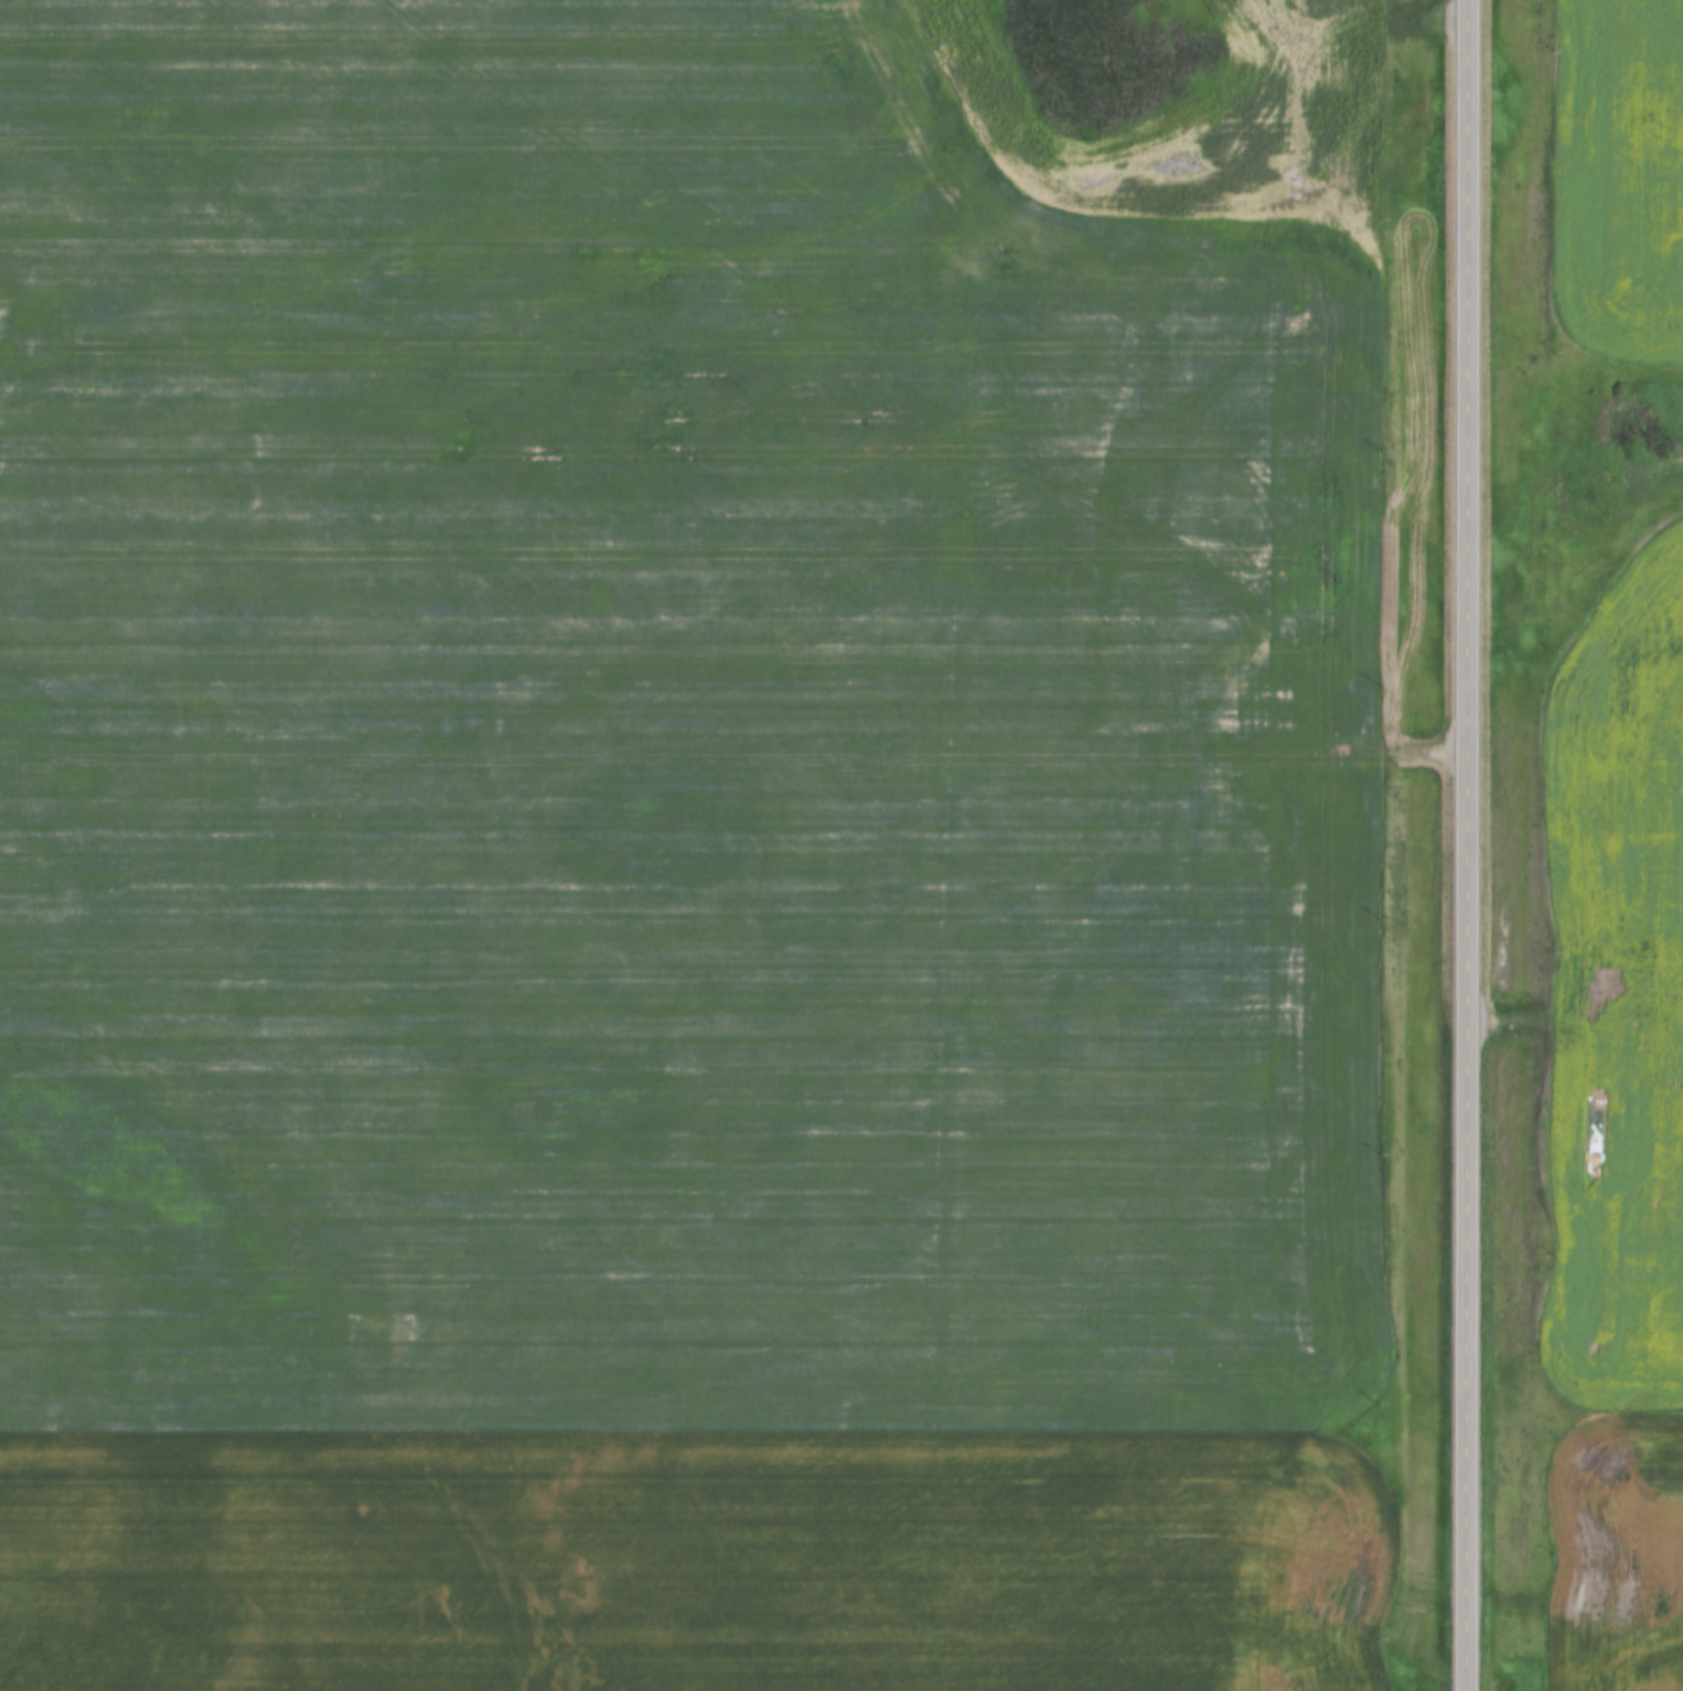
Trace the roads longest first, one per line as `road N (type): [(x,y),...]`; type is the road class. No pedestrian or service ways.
road 1 (secondary): [(1460,1690),(1462,0)]

